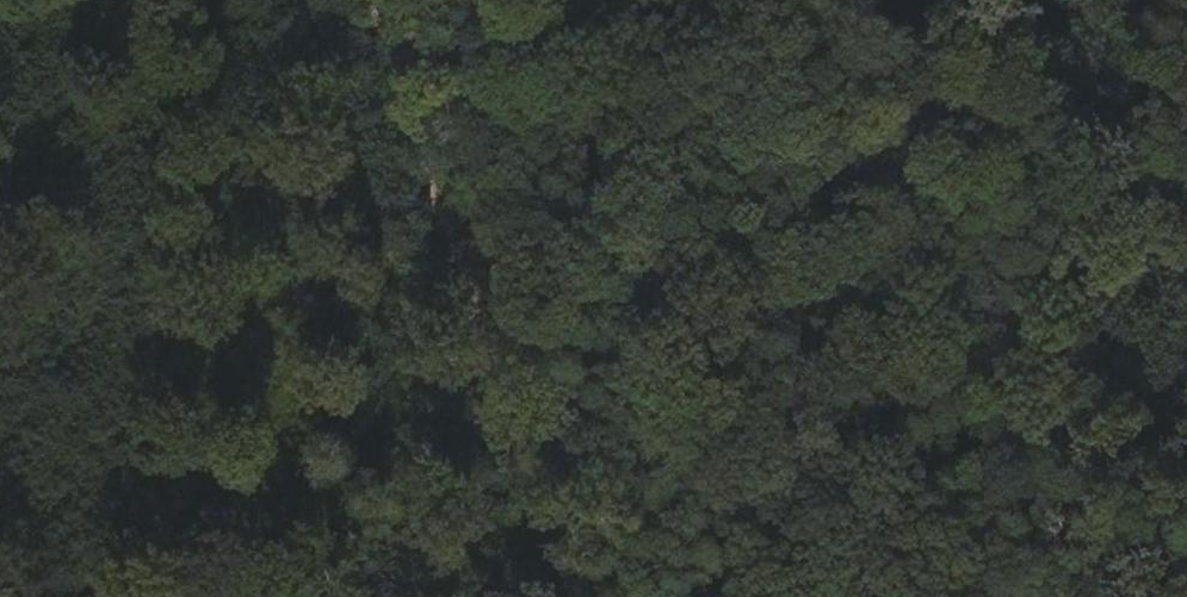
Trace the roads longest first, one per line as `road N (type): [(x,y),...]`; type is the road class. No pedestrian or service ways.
road 1 (track): [(570,596),(372,0)]

